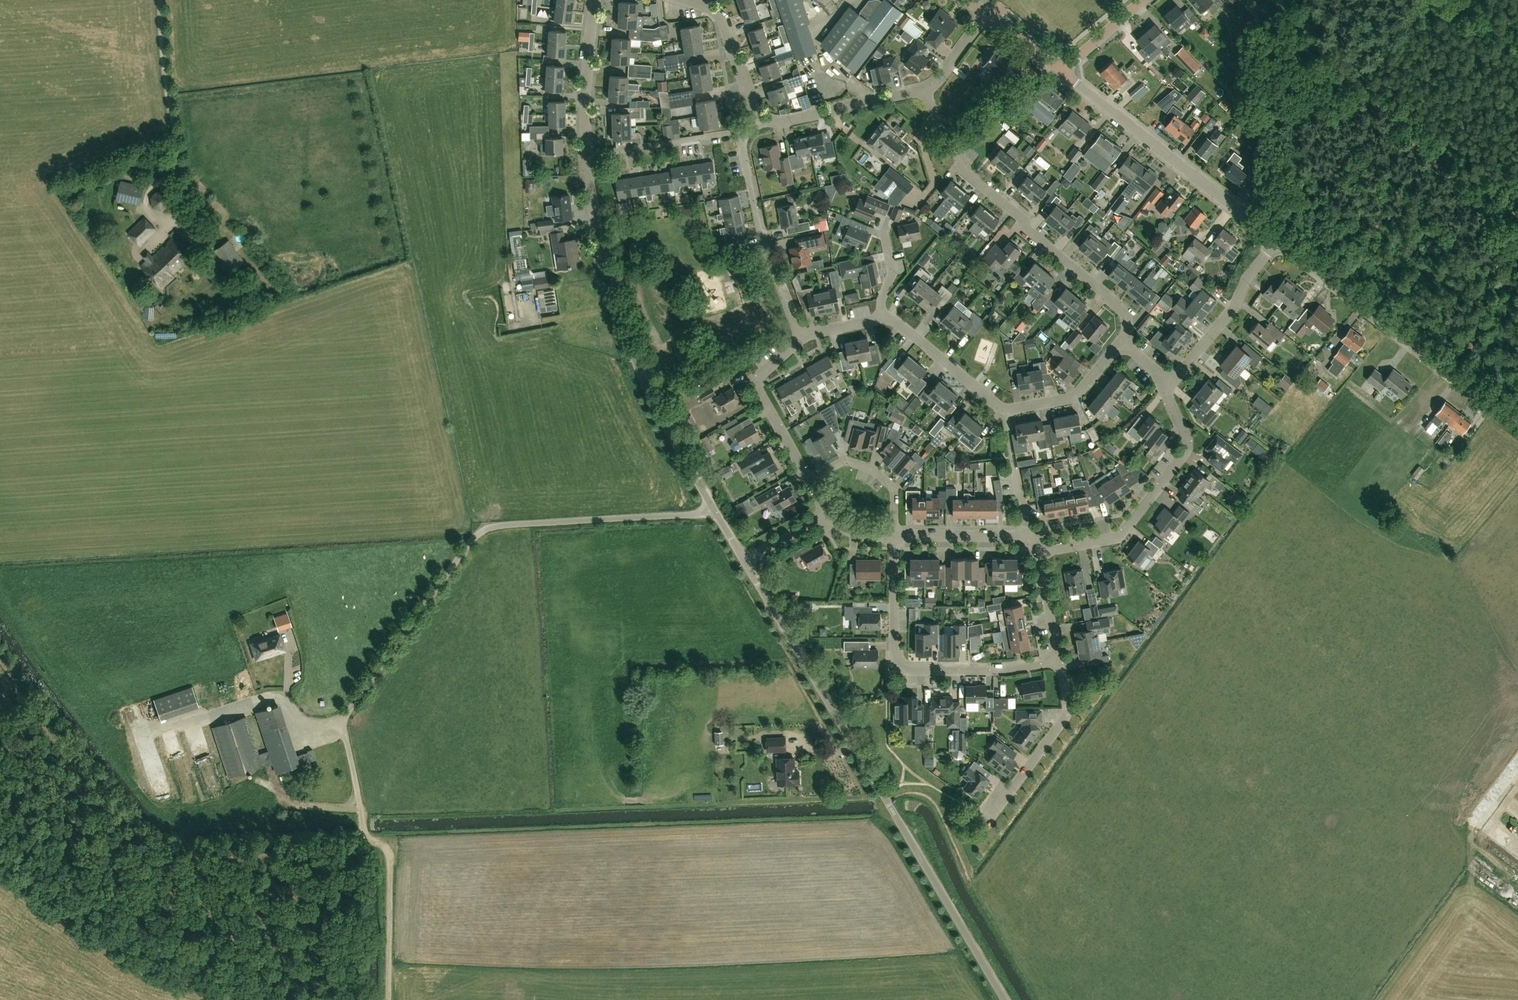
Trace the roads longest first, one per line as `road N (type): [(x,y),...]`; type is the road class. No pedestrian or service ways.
road 1 (unclassified): [(366,832),(344,718),(480,531),(712,507)]
road 2 (residential): [(712,507),(626,336),(588,154)]
road 3 (residential): [(1122,342),(1124,314),(968,175),(924,89)]
road 4 (tertiary): [(1517,426),(1278,242)]
road 5 (residential): [(1122,342),(1071,397),(1001,408),(882,319)]
road 6 (residential): [(1059,662),(996,672),(904,668),(895,651),(895,538)]
road 7 (tertiary): [(1278,242),(1061,71)]
road 8 (residential): [(884,795),(746,561)]
road 9 (residential): [(1038,553),(1122,536),(1188,453),(1165,388)]
road 10 (unclassified): [(1005,999),(884,795)]
road 11 (residential): [(804,337),(764,241),(740,131)]
road 12 (unclassified): [(176,193),(160,0)]
road 13 (residential): [(986,824),(1066,719),(1059,662)]
road 14 (residential): [(1165,388),(1278,242)]
road 15 (residential): [(810,481),(760,386),(804,337)]
road 16 (residential): [(761,121),(924,89)]
road 17 (residential): [(588,154),(596,0)]
road 18 (residential): [(588,154),(740,131)]
road 19 (residential): [(761,121),(719,16),(682,0)]
road 20 (residential): [(895,538),(895,493),(876,473),(840,463),(810,481)]
road 21 (residential): [(1026,536),(895,538)]

